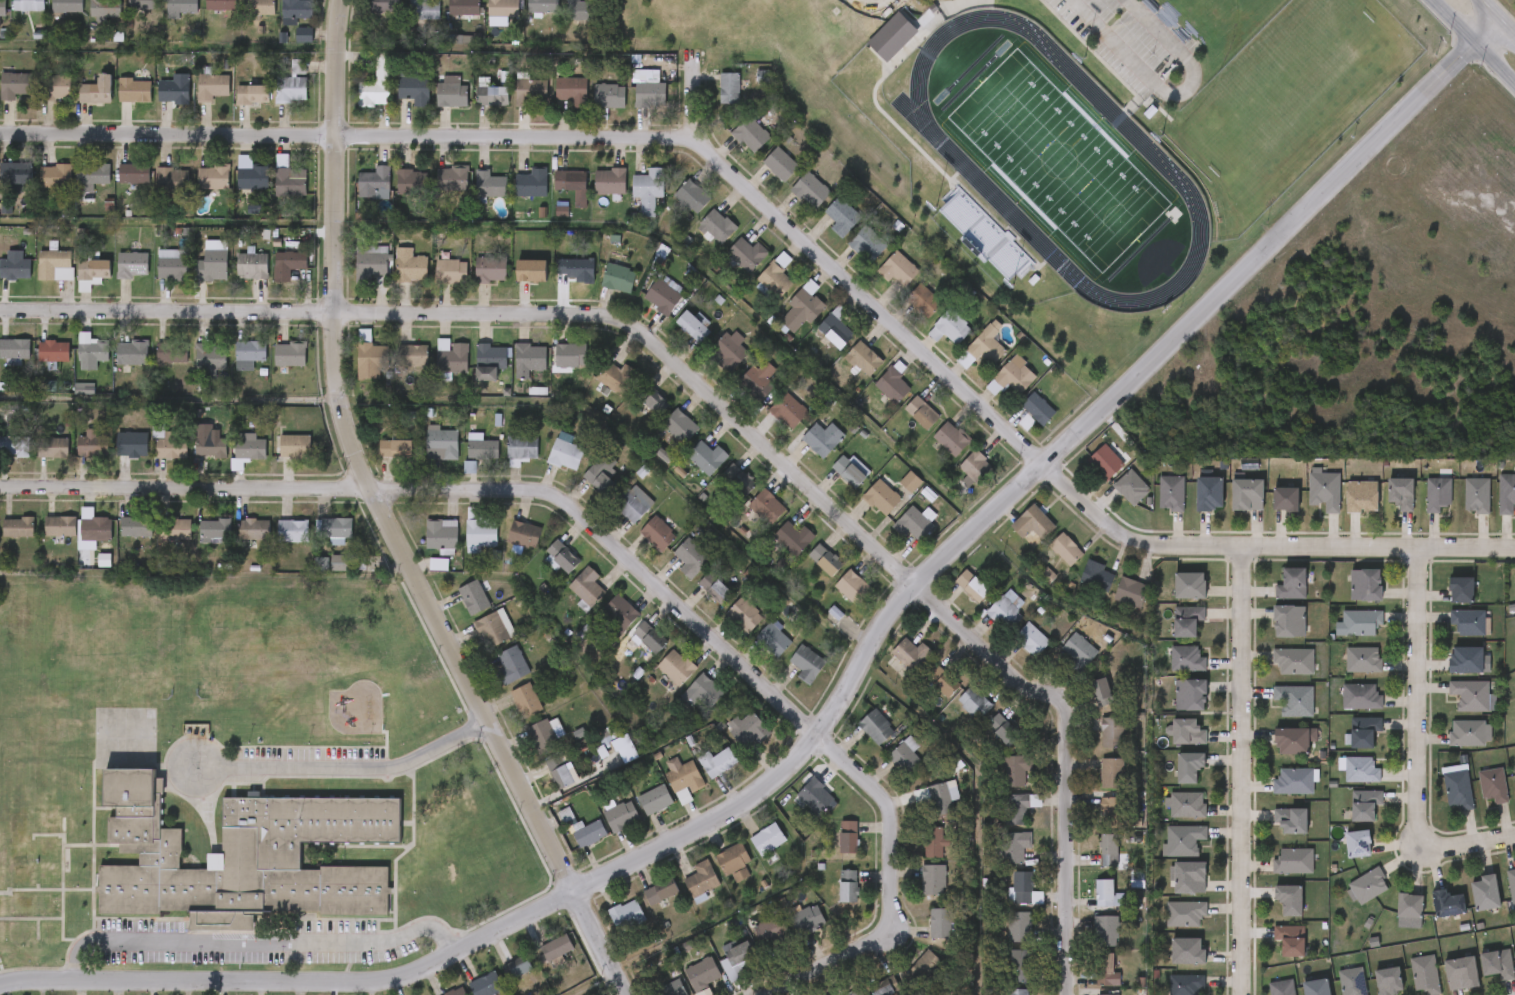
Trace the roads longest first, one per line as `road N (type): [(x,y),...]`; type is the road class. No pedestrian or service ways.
road 1 (tertiary): [(0,988),(409,974),(739,809),(817,737),(889,616),(917,586),(1500,20)]
road 2 (residential): [(1067,994),(1063,696),(1018,679),(642,334),(593,312),(0,310)]
road 3 (residential): [(767,994),(881,938),(891,916),(884,798),(566,504),(532,492),(0,486)]
road 4 (residential): [(341,0),(333,135),(336,397),(345,436),(626,994)]
road 5 (residential): [(0,134),(693,143)]
road 6 (residential): [(693,143),(1086,504),(1130,538),(1152,544)]
road 7 (residential): [(1240,546),(1240,994)]
road 8 (residential): [(1514,549),(1152,544)]
road 9 (residential): [(1419,548),(1416,843),(1424,853)]

